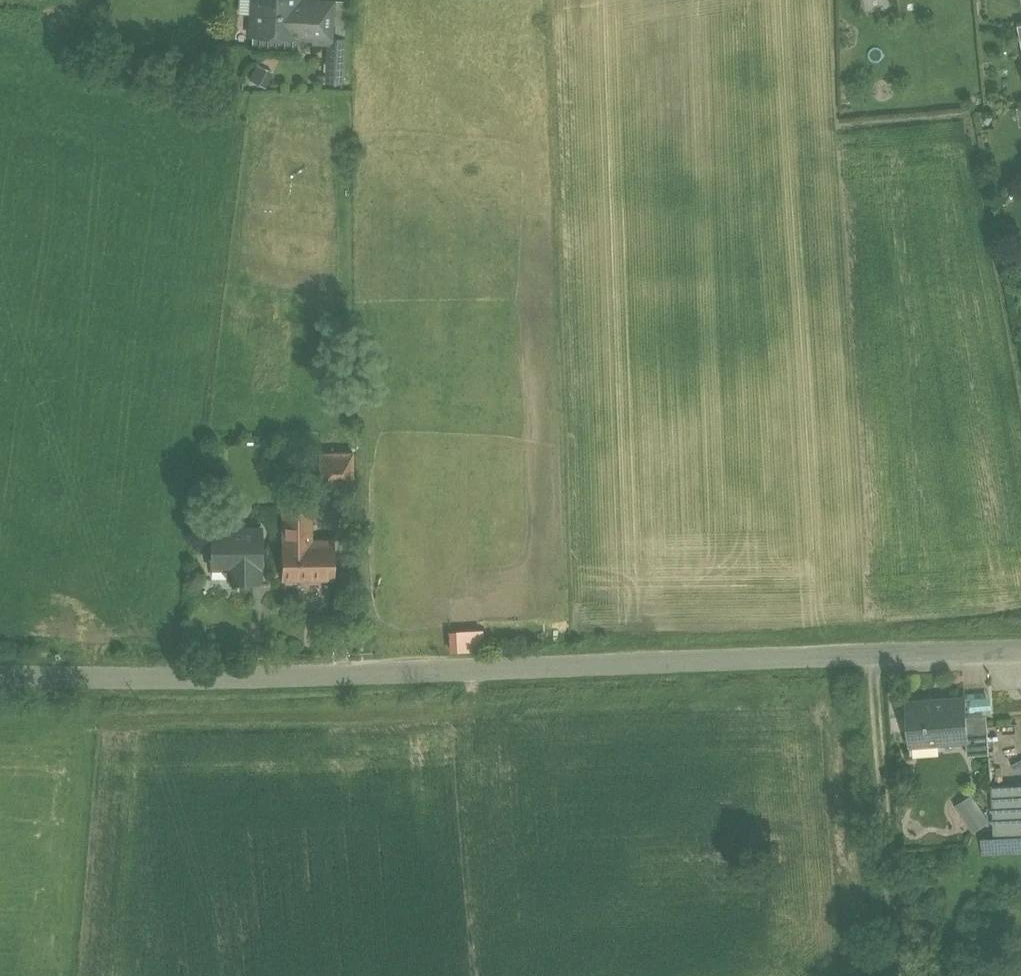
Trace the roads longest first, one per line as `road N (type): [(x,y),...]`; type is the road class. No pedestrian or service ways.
road 1 (unclassified): [(0,672),(94,680),(875,654)]
road 2 (residential): [(875,654),(1020,650)]

